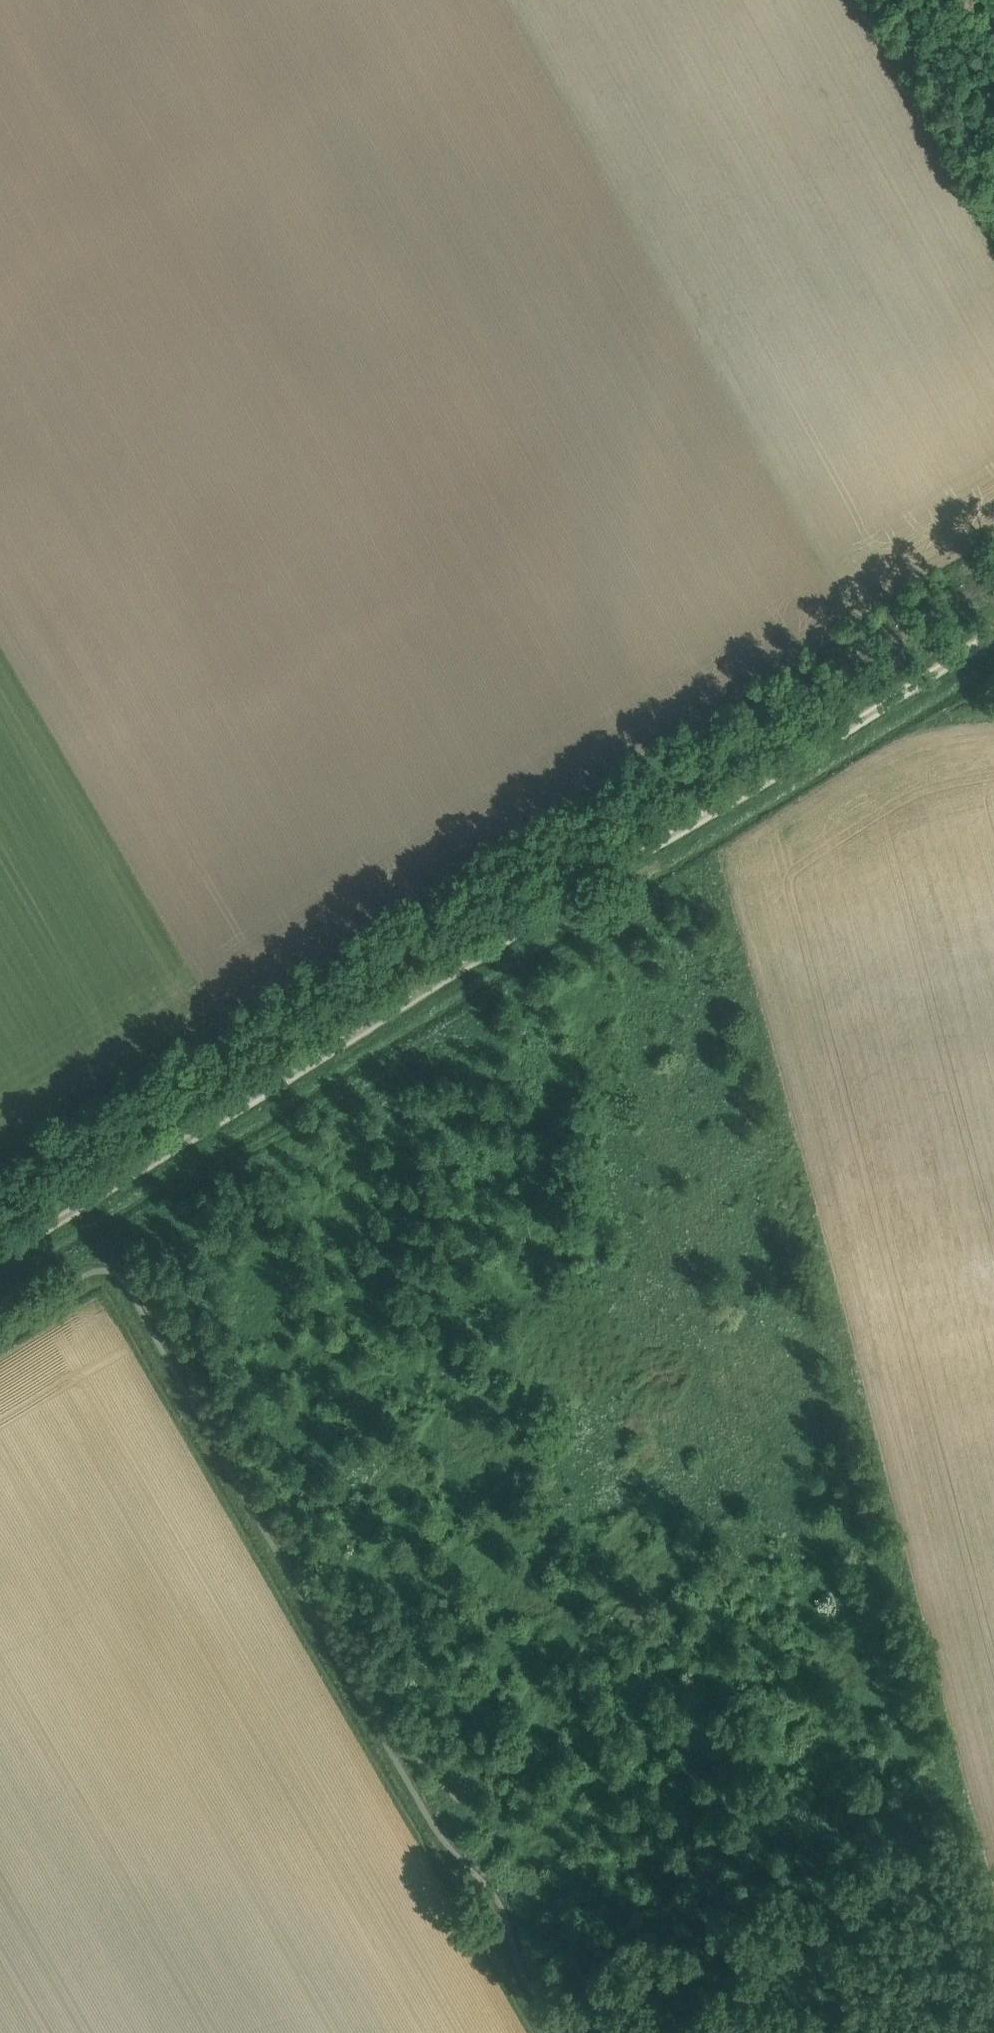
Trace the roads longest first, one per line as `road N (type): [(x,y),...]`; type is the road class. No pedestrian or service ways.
road 1 (track): [(0,1258),(993,642)]

